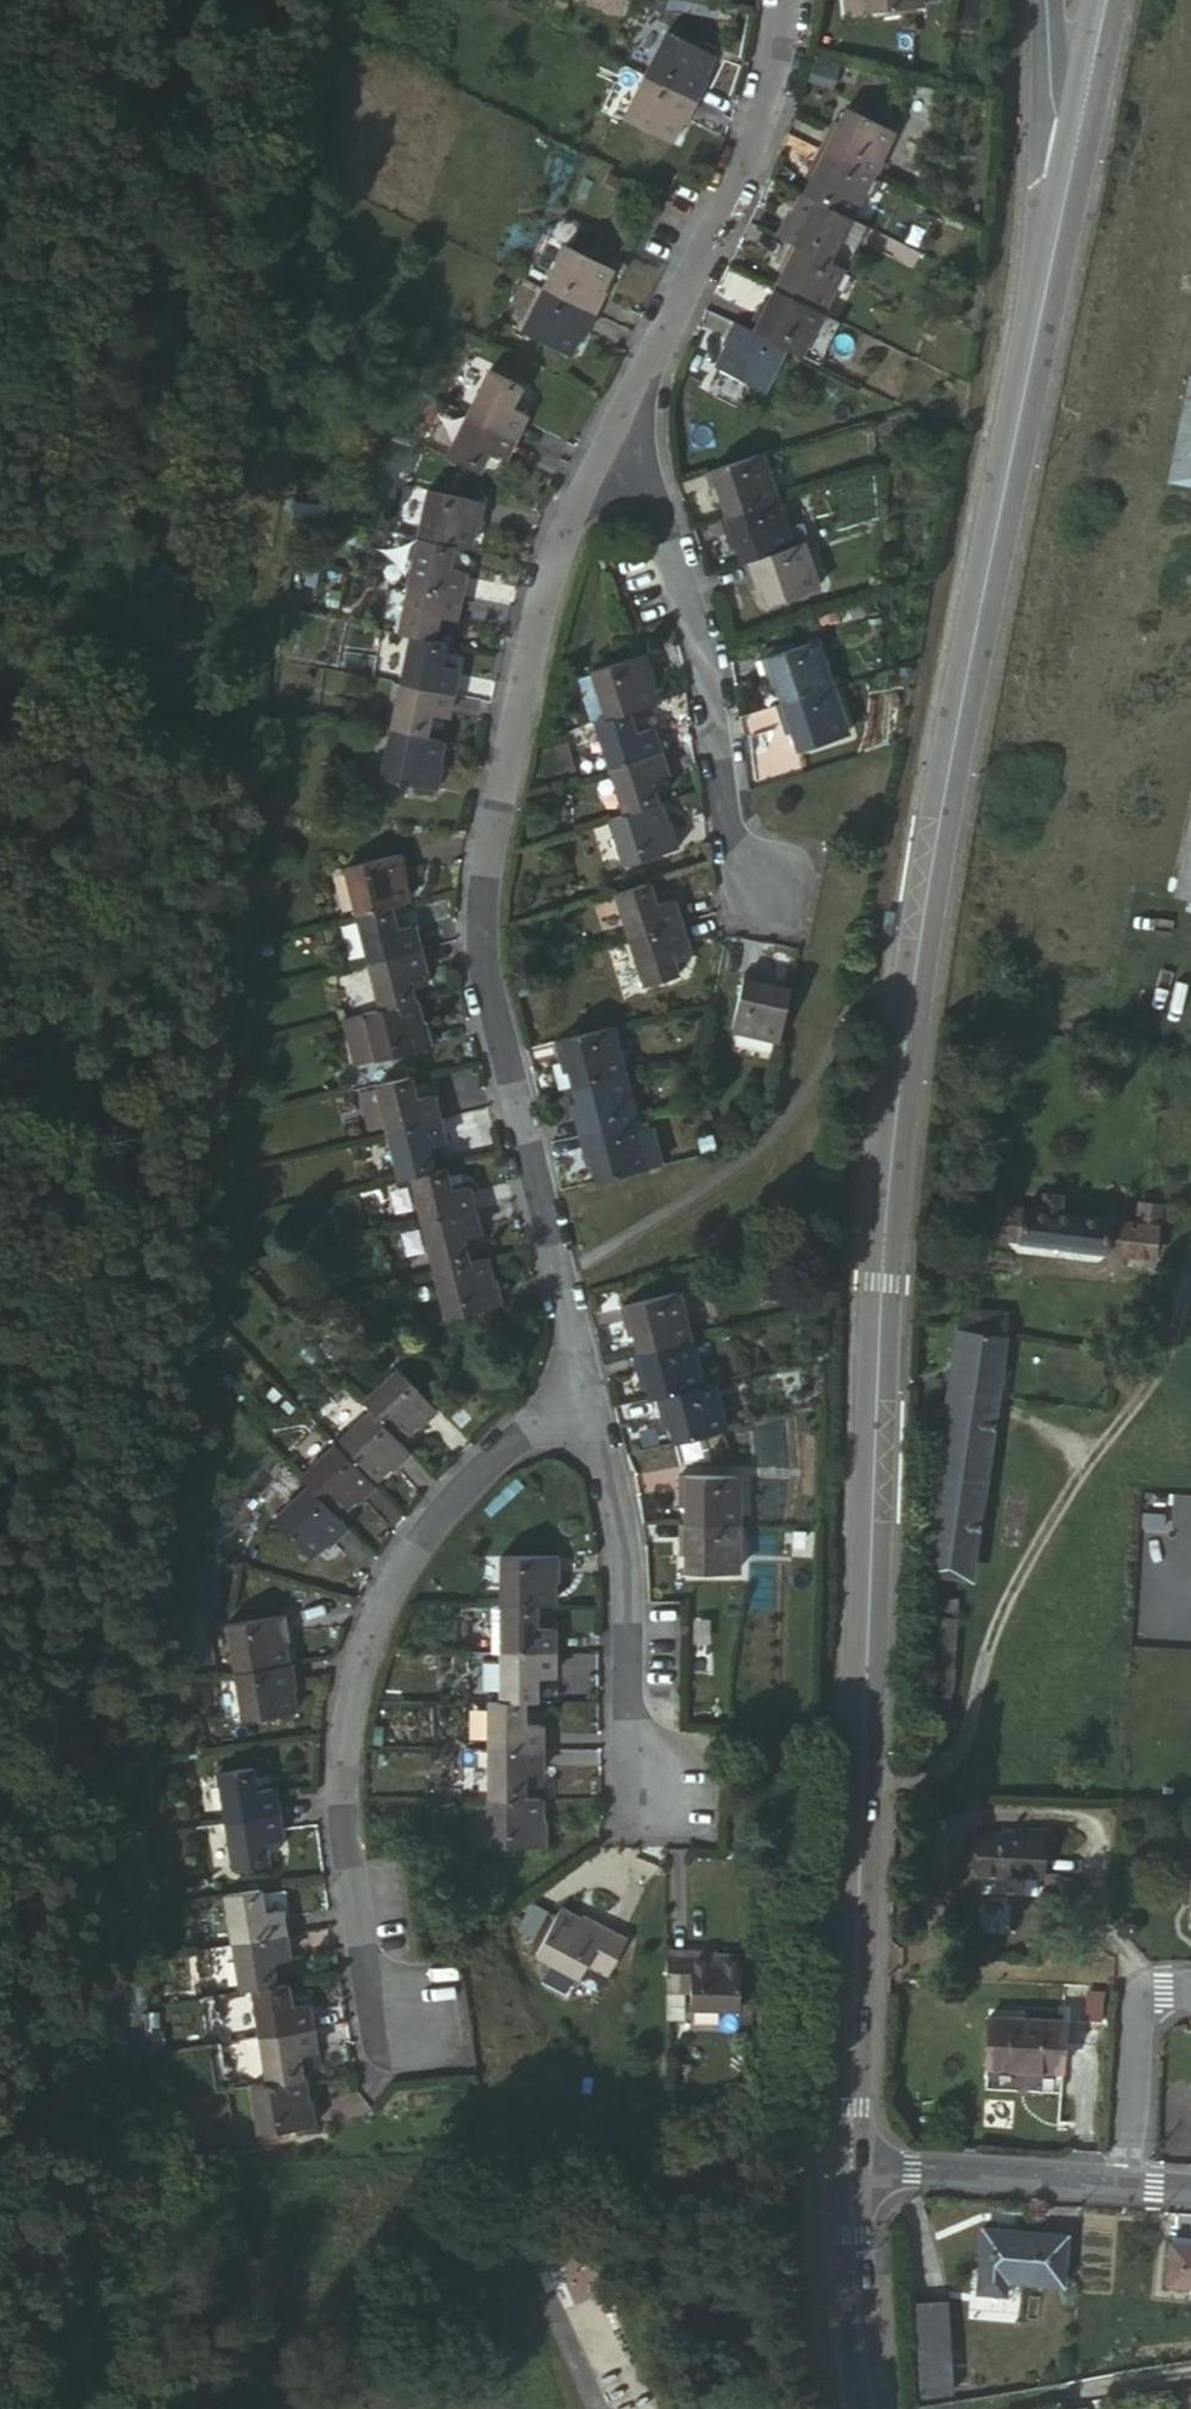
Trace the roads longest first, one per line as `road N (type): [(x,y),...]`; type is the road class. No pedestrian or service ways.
road 1 (tertiary): [(1065,157),(1044,280),(975,551),(904,998),(880,1283),(849,2162)]
road 2 (residential): [(576,1394),(493,1014),(490,857),(532,656),(600,444),(636,367)]
road 3 (residential): [(367,2032),(337,1836),(351,1663),(427,1504),(576,1394)]
road 4 (residential): [(636,367),(689,606),(736,881)]
road 5 (residential): [(625,1797),(620,1625),(598,1472),(576,1394)]
road 6 (residential): [(636,367),(760,107),(785,0)]
road 7 (residential): [(849,2162),(1124,2187)]
road 8 (residential): [(1124,2187),(1145,1979),(1190,1983)]
road 9 (tertiary): [(849,2162),(854,2305),(870,2408)]
road 10 (tertiary): [(1104,0),(1065,157)]
road 11 (tertiary): [(1065,157),(1045,0)]

